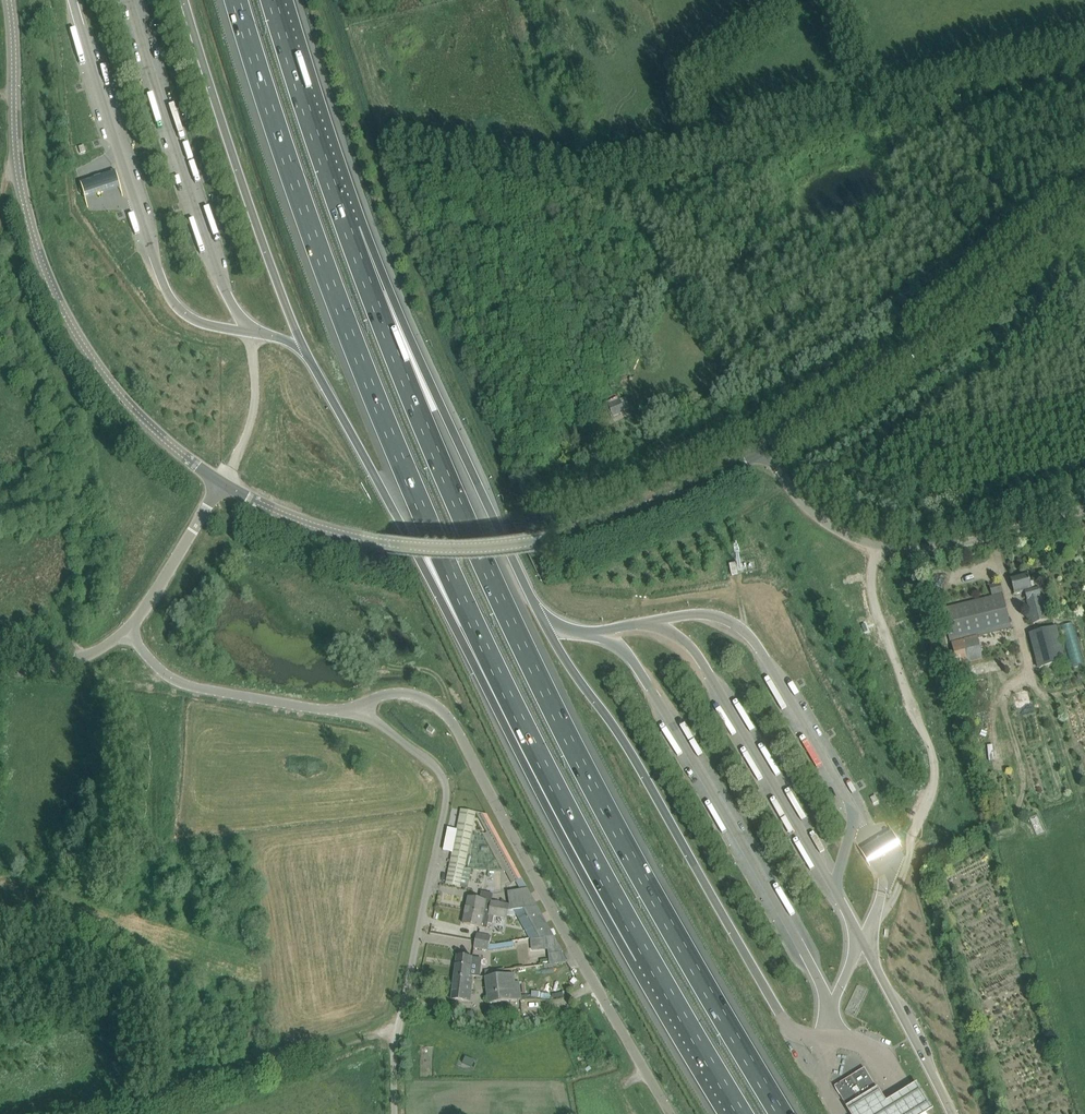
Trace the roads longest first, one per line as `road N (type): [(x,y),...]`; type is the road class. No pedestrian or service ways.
road 1 (motorway): [(237,0),(365,372),(431,531),(645,954)]
road 2 (motorway): [(782,1113),(577,756),(451,484),(348,230)]
road 3 (motorway): [(307,357),(574,858),(645,954)]
road 4 (unclassified): [(669,1113),(455,725),(436,704),(399,693),(358,710)]
road 5 (tertiary): [(222,482),(114,389),(49,280),(17,167),(9,0)]
road 6 (unclassified): [(394,1113),(396,1040),(447,802),(435,766),(358,710)]
road 7 (motorway): [(544,622),(391,297),(348,230)]
road 8 (tertiary): [(771,447),(871,391),(1084,209)]
road 9 (unclassified): [(771,447),(791,490),(875,551),(954,547),(1084,511)]
road 10 (tertiary): [(532,540),(457,547),(377,542),(291,517),(222,482)]
road 11 (tertiary): [(532,540),(639,505),(771,447)]
road 12 (unclassified): [(358,710),(214,692),(125,630)]
road 13 (motorway): [(348,230),(273,0)]
road 14 (motorway): [(645,954),(740,1113)]
road 15 (unclassified): [(125,630),(222,482)]
road 16 (unclassified): [(125,630),(54,669),(0,674)]

